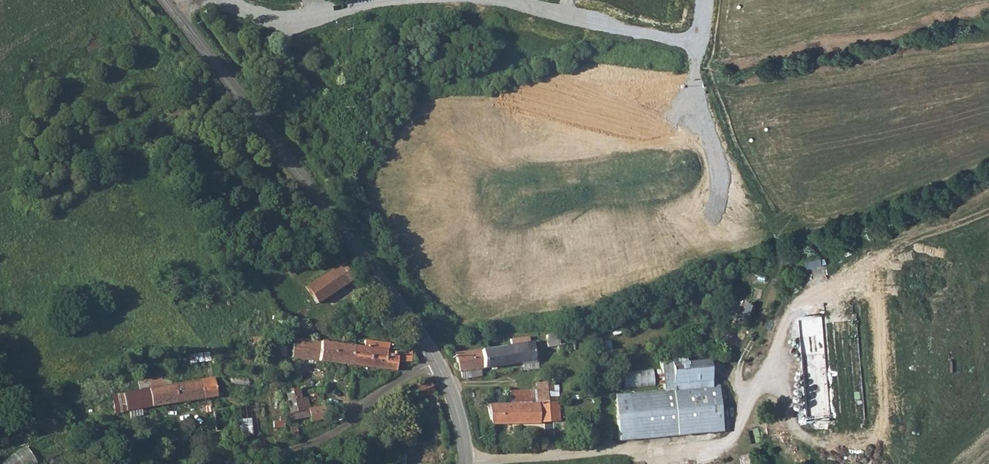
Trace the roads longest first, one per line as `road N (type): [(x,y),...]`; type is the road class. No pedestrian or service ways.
road 1 (tertiary): [(433,359),(161,0)]
road 2 (unclassified): [(433,359),(322,440),(258,463)]
road 3 (track): [(465,461),(619,451),(637,463)]

